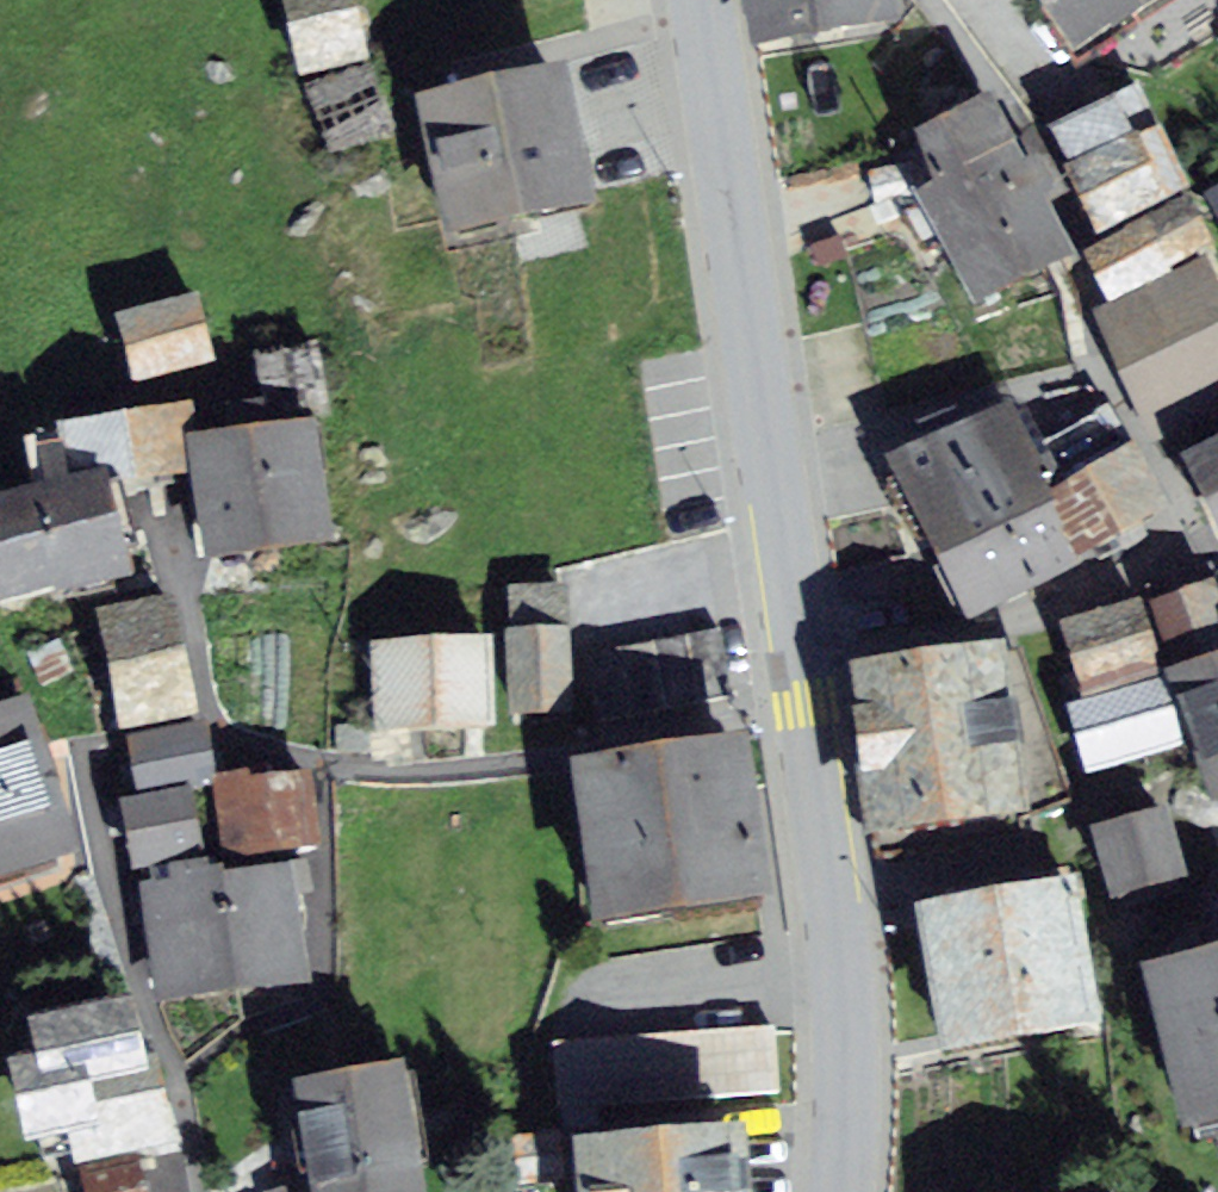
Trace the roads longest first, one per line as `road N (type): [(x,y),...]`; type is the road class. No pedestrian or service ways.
road 1 (tertiary): [(705,0),(834,940),(842,1191)]

